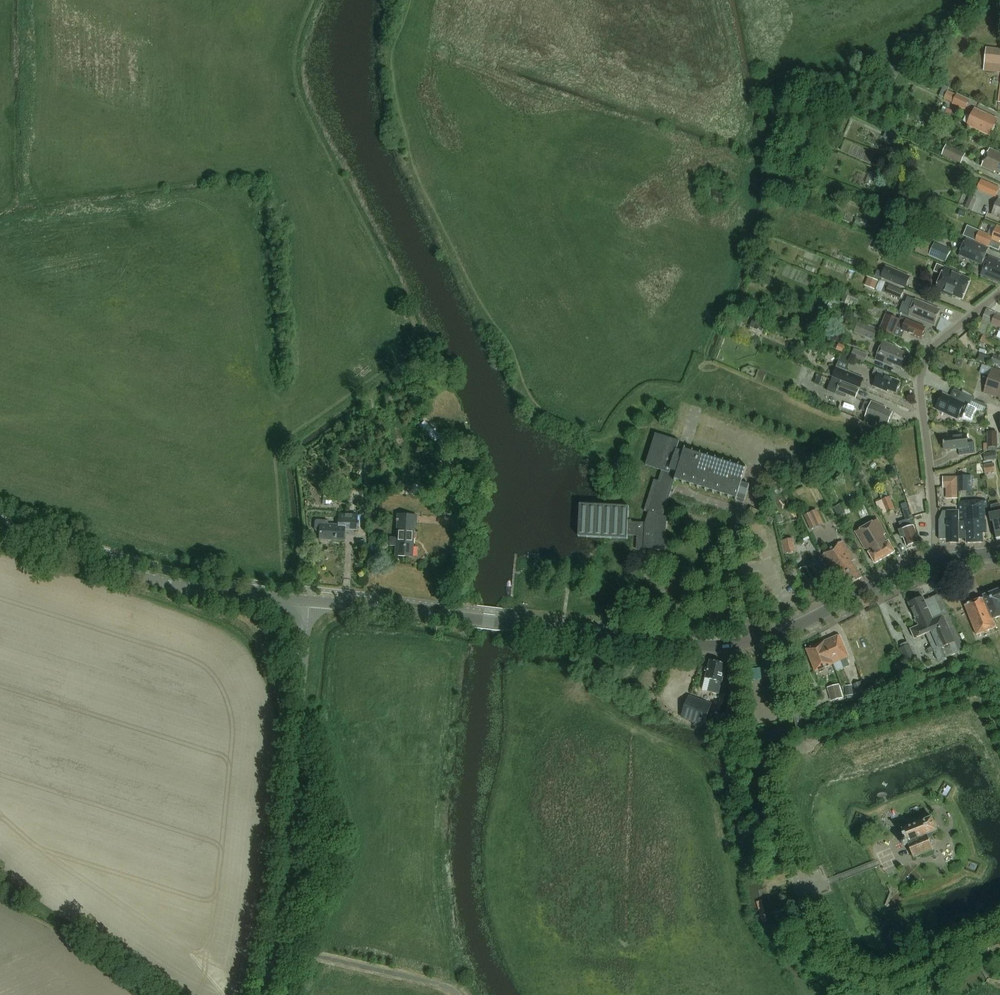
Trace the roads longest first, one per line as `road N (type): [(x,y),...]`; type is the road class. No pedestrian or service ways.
road 1 (tertiary): [(501,623),(730,646),(780,634),(937,561)]
road 2 (track): [(312,0),(292,68),(299,98),(422,339)]
road 3 (unclassified): [(309,602),(273,948)]
road 4 (track): [(422,339),(276,447),(282,561),(295,588)]
road 5 (tertiary): [(309,602),(163,584),(0,534)]
road 6 (residential): [(937,561),(921,393),(926,364),(999,296)]
road 7 (tertiary): [(501,623),(309,602)]

